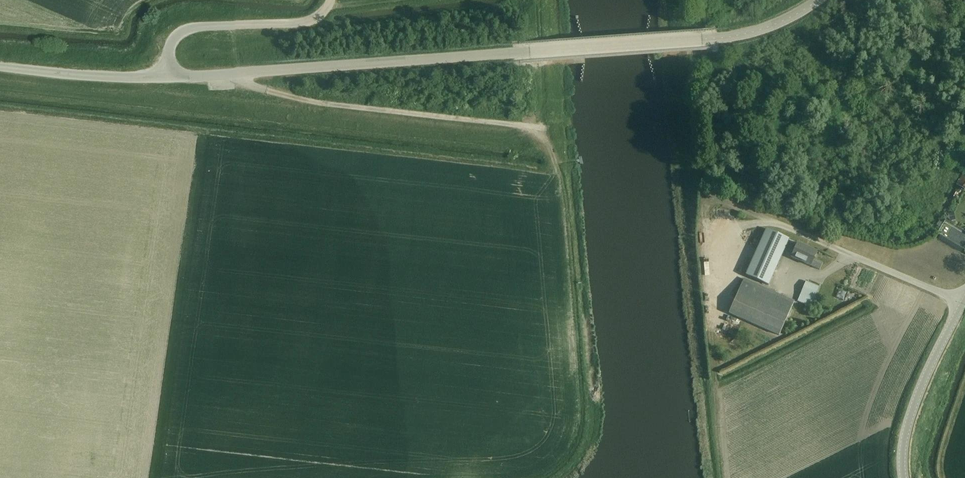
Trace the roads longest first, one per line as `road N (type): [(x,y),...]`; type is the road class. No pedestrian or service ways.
road 1 (unclassified): [(167,75),(728,37),(770,27),(820,0)]
road 2 (track): [(531,129),(277,95),(228,75)]
road 3 (unclassified): [(167,75),(170,44),(189,27),(305,22),(331,0)]
road 4 (unclassified): [(905,477),(909,421),(962,302)]
road 5 (unclassified): [(167,75),(0,65)]
road 6 (unclassified): [(962,302),(830,246)]

